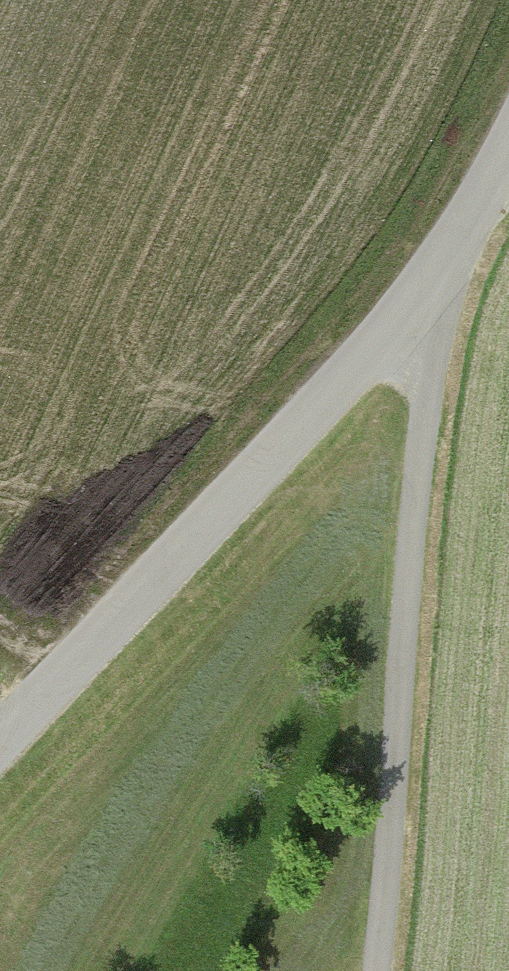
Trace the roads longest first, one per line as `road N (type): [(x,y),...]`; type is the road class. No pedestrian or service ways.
road 1 (unclassified): [(448,277),(376,970)]
road 2 (residential): [(0,750),(448,277)]
road 3 (residential): [(448,277),(508,143)]

